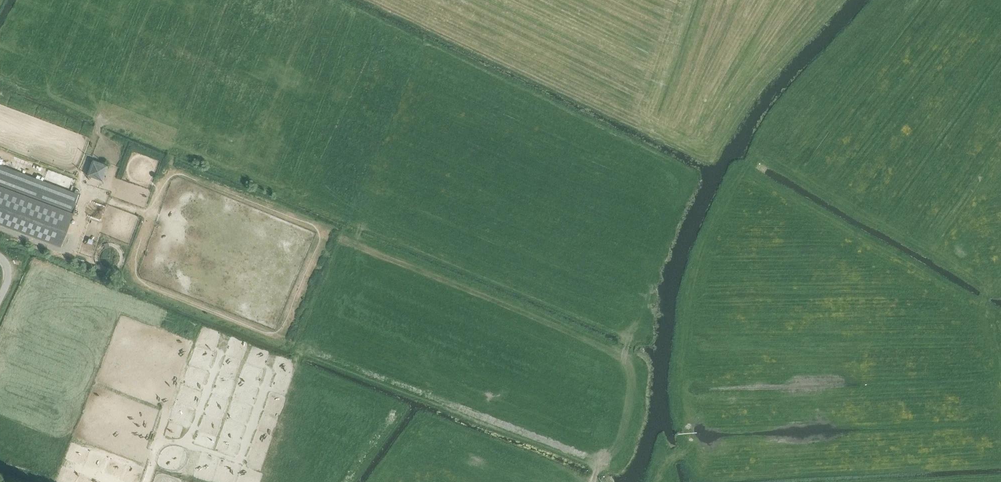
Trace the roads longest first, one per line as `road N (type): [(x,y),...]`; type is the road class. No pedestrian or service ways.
road 1 (track): [(779,124),(729,200),(687,302),(689,444),(660,481)]

